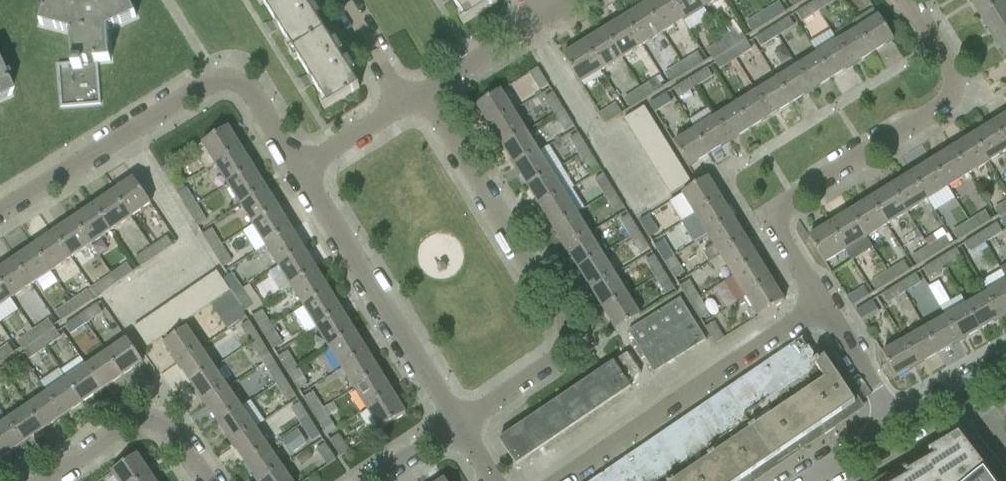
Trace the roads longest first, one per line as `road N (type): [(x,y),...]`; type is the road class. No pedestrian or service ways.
road 1 (residential): [(819,312),(767,218),(952,93),(952,74),(907,0)]
road 2 (residential): [(459,426),(551,364),(568,343),(564,319),(425,93)]
road 3 (unclassified): [(570,480),(819,312)]
road 4 (residential): [(459,426),(299,172)]
road 5 (residential): [(0,214),(212,83),(232,82)]
road 6 (residential): [(47,480),(133,422),(155,420),(204,480)]
road 7 (residential): [(895,430),(819,312)]
road 8 (residential): [(425,93),(542,19)]
road 9 (residential): [(404,106),(336,0)]
road 10 (tertiary): [(895,430),(1005,371)]
road 11 (residential): [(299,172),(404,106)]

